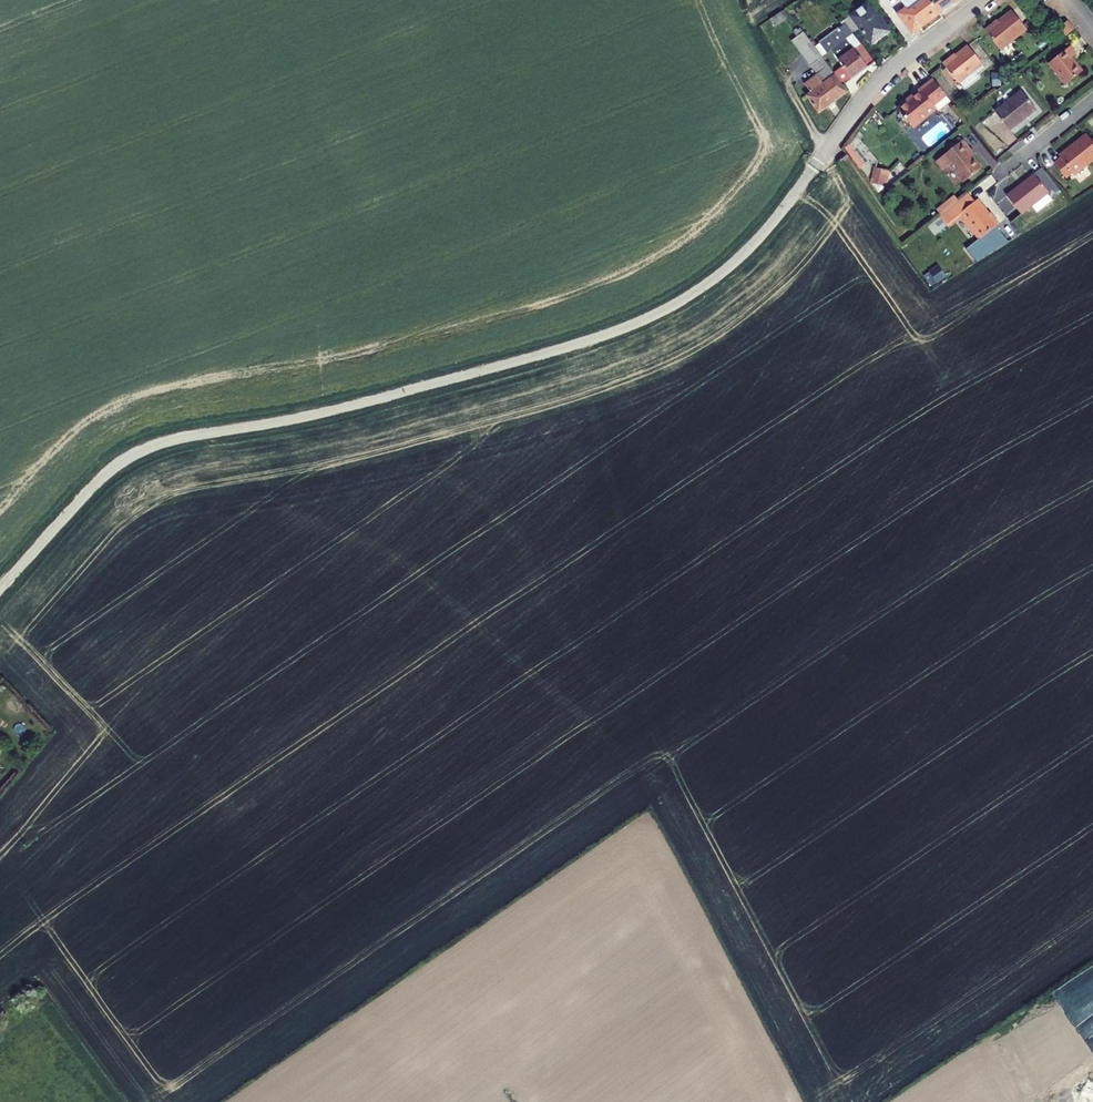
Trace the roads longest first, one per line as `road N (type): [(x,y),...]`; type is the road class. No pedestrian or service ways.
road 1 (unclassified): [(822,156),(748,249),(663,310),(561,348),(361,403),(146,449),(103,476),(0,590)]
road 2 (residential): [(984,0),(887,73),(822,156)]

